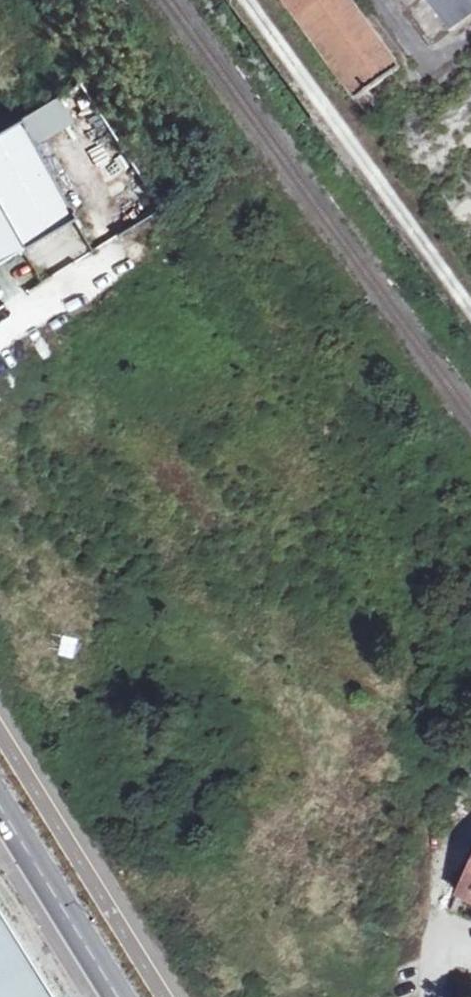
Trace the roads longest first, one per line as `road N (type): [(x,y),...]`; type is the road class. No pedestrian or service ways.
road 1 (tertiary): [(0,807),(119,996)]

